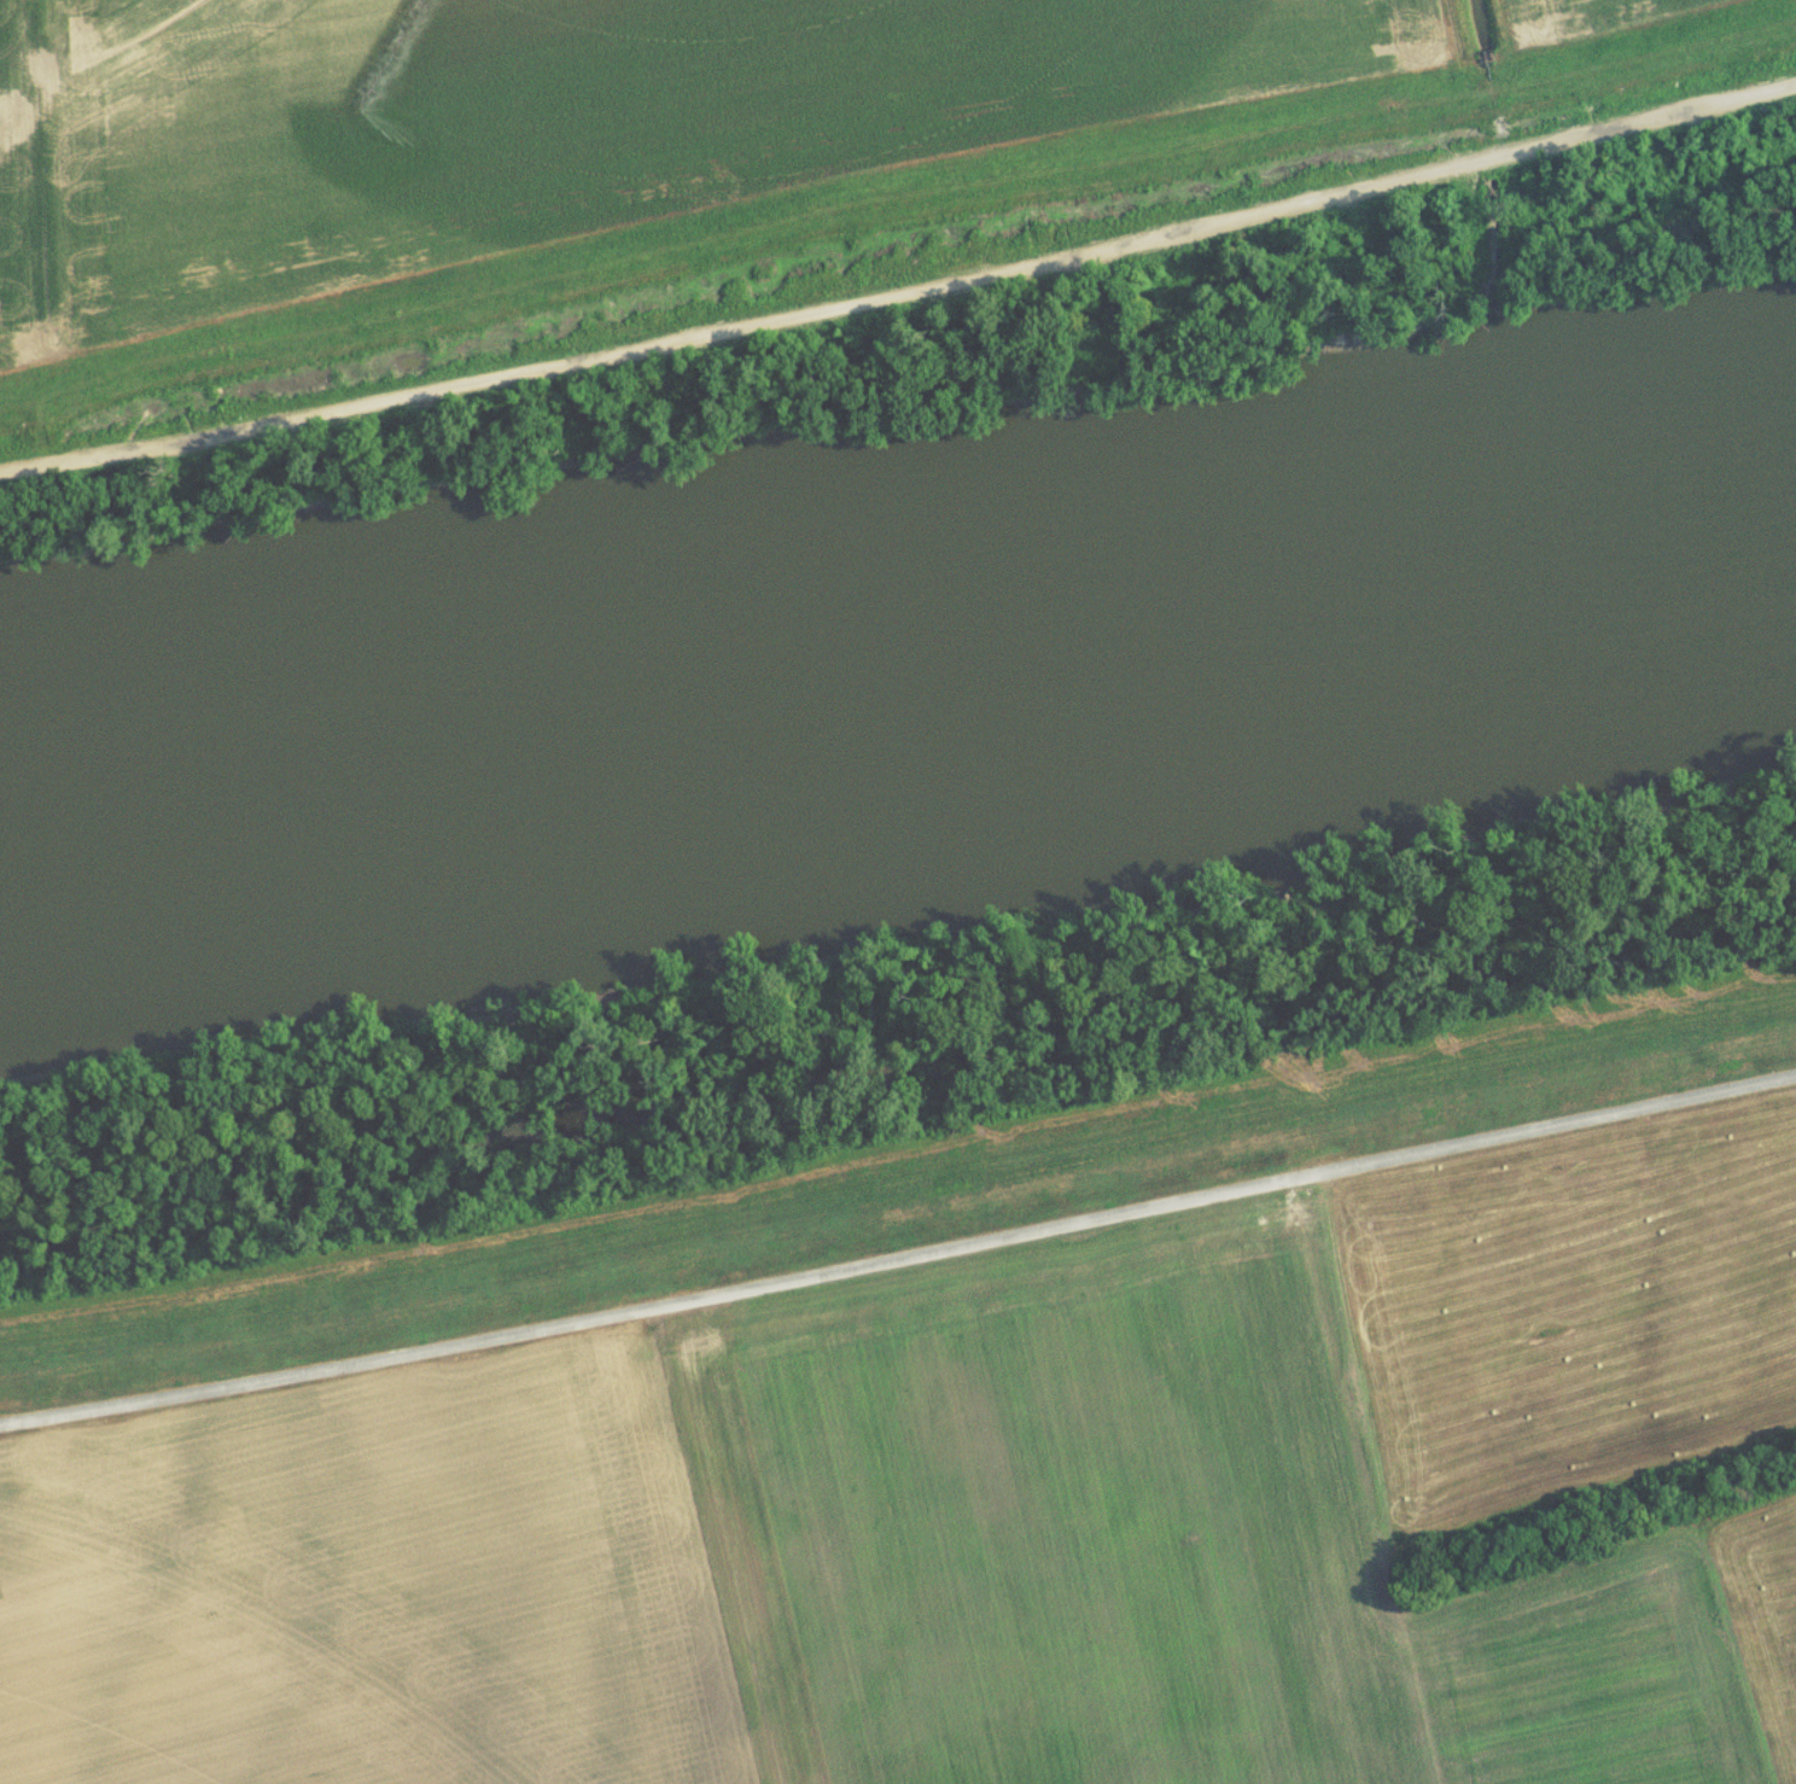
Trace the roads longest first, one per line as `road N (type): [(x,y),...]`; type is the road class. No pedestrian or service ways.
road 1 (residential): [(0,475),(890,304),(1795,87)]
road 2 (residential): [(0,1426),(380,1368),(1795,1082)]

